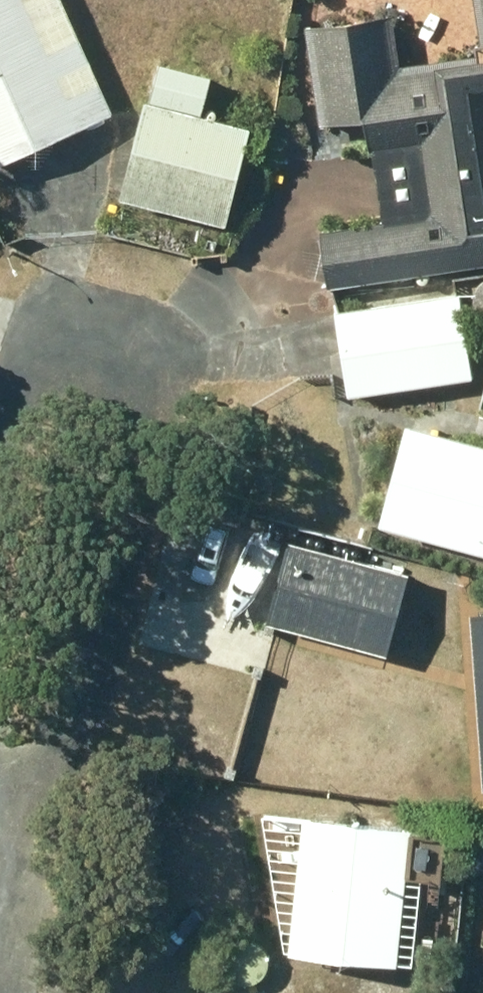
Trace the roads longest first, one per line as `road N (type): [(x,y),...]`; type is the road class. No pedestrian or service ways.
road 1 (residential): [(100,338),(134,350),(155,379),(158,459),(112,680),(70,764),(5,842)]
road 2 (residential): [(0,422),(27,368),(64,341),(100,338)]

